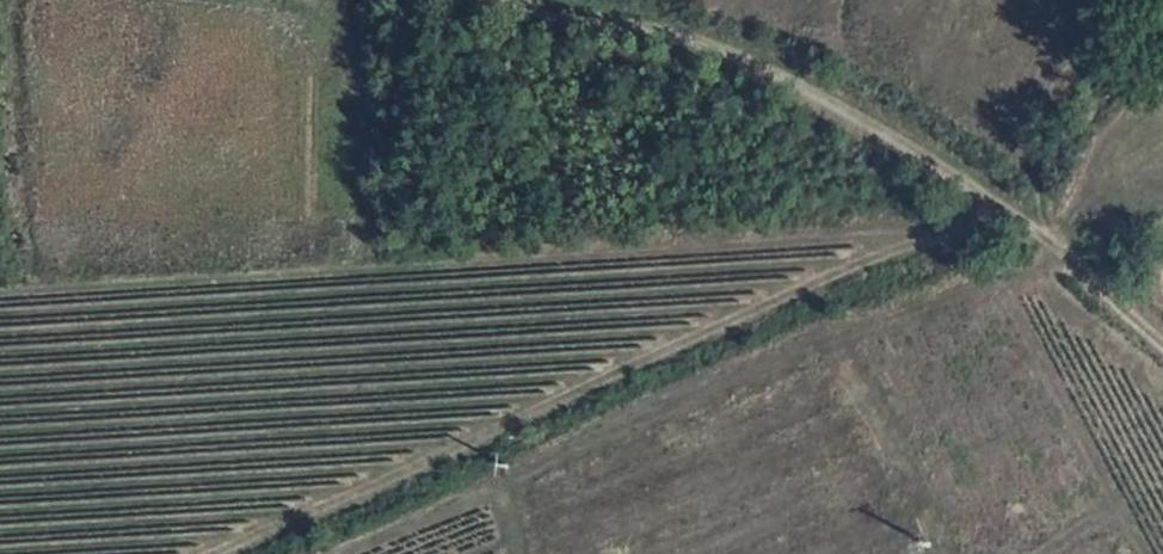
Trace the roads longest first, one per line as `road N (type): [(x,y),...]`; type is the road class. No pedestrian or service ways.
road 1 (track): [(218,553),(879,255),(957,232),(1162,229)]
road 2 (track): [(1162,338),(1038,229),(903,139),(790,80),(695,39),(483,0)]

